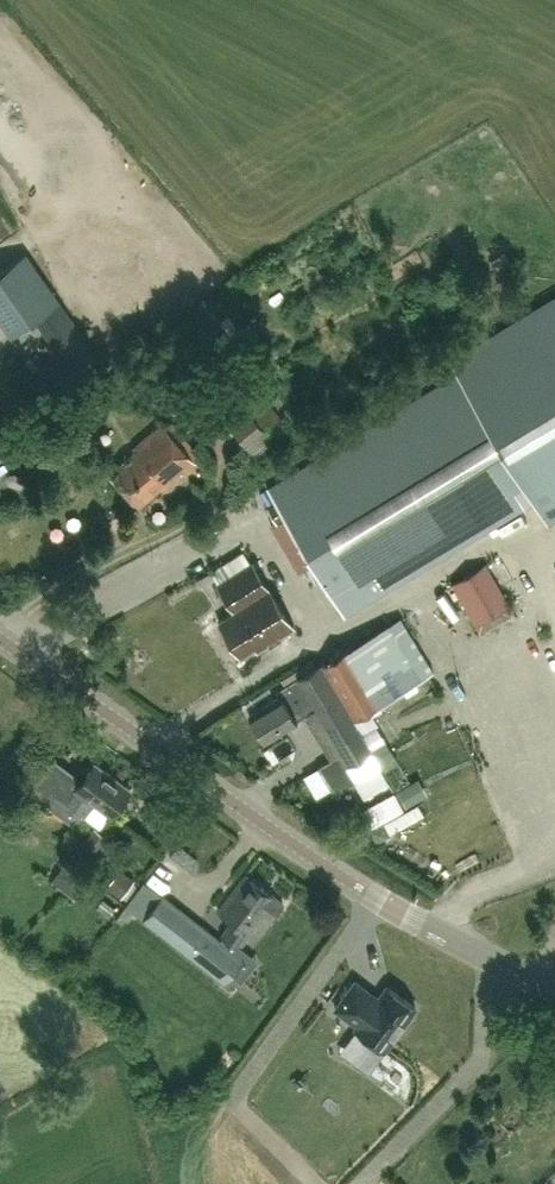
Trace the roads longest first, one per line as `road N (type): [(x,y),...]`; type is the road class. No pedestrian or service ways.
road 1 (tertiary): [(554,987),(380,905),(0,642)]

